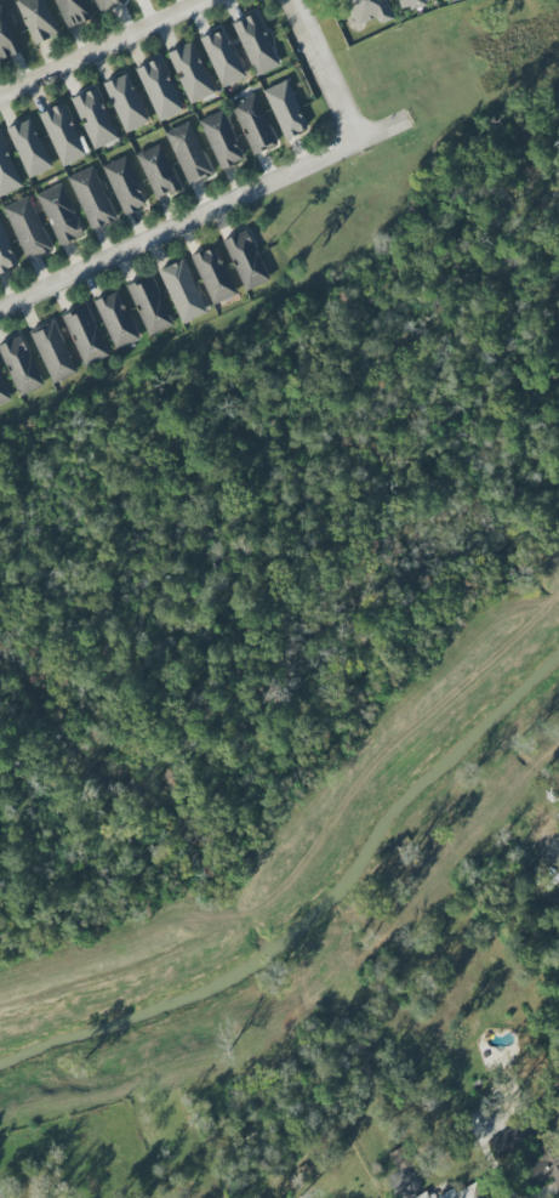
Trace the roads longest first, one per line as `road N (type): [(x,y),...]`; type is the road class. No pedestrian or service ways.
road 1 (residential): [(0,310),(405,120)]
road 2 (residential): [(206,0),(0,92)]
road 3 (residential): [(291,0),(356,141)]

